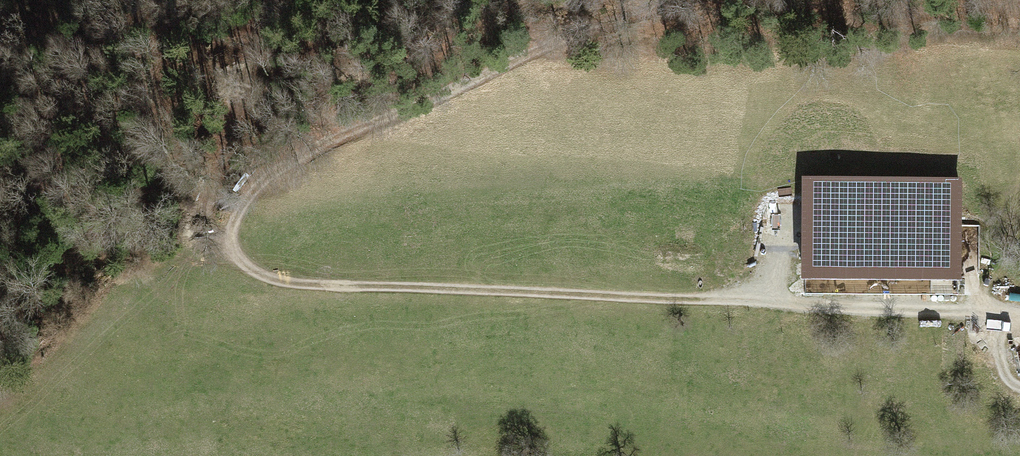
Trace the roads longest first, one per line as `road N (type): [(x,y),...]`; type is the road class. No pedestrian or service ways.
road 1 (track): [(271,0),(259,12),(221,191),(228,254),(266,282),(843,314),(1019,312)]
road 2 (track): [(681,0),(312,150),(236,200),(224,217)]

